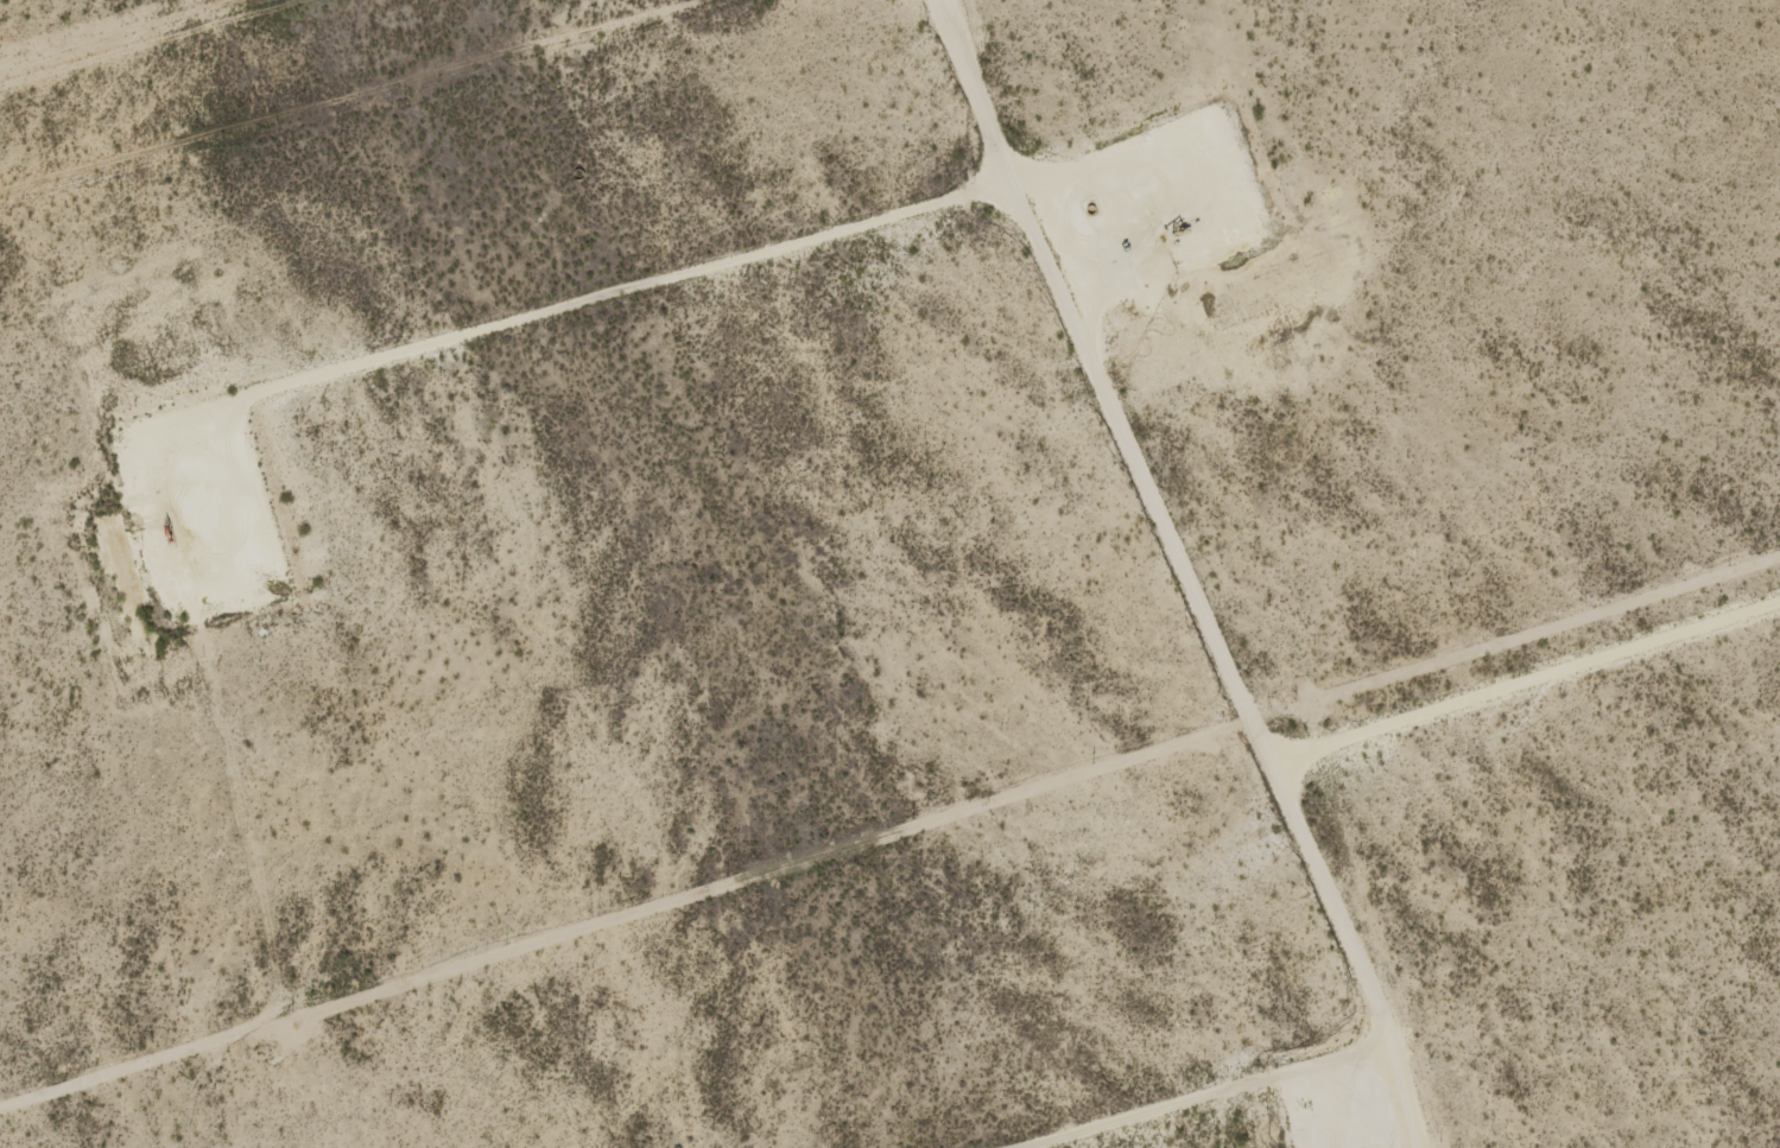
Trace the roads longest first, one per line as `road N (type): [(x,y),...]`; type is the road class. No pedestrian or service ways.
road 1 (track): [(1421,1147),(1379,992),(927,0)]
road 2 (track): [(129,432),(1005,170)]
road 3 (track): [(1779,609),(1273,761)]
road 4 (track): [(1066,1147),(1395,1053)]

